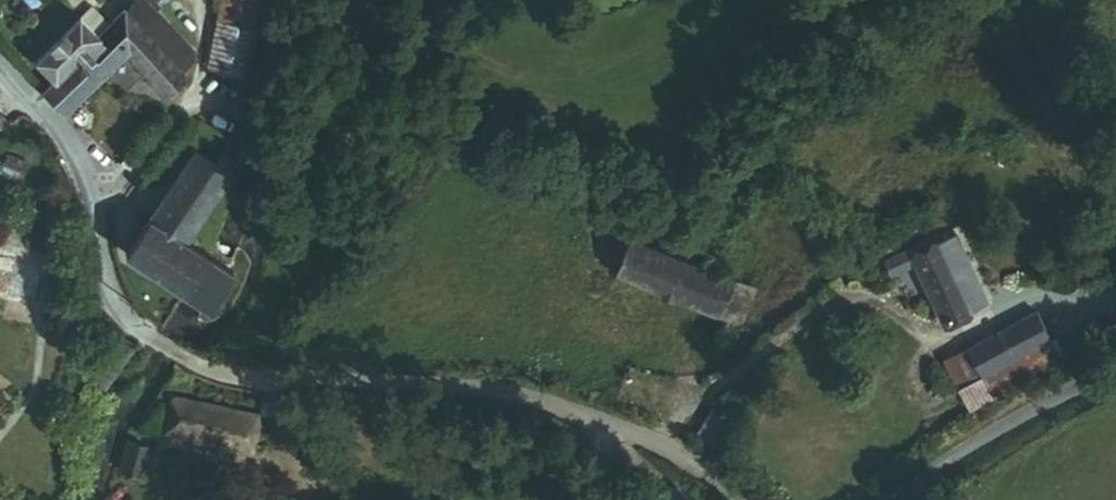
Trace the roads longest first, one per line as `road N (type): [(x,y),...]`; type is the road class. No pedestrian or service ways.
road 1 (residential): [(0,63),(87,168),(110,300),(122,323),(203,366),(415,382),(494,397),(665,453),(726,499)]
road 2 (residential): [(904,499),(953,456),(1068,393),(1115,379)]

